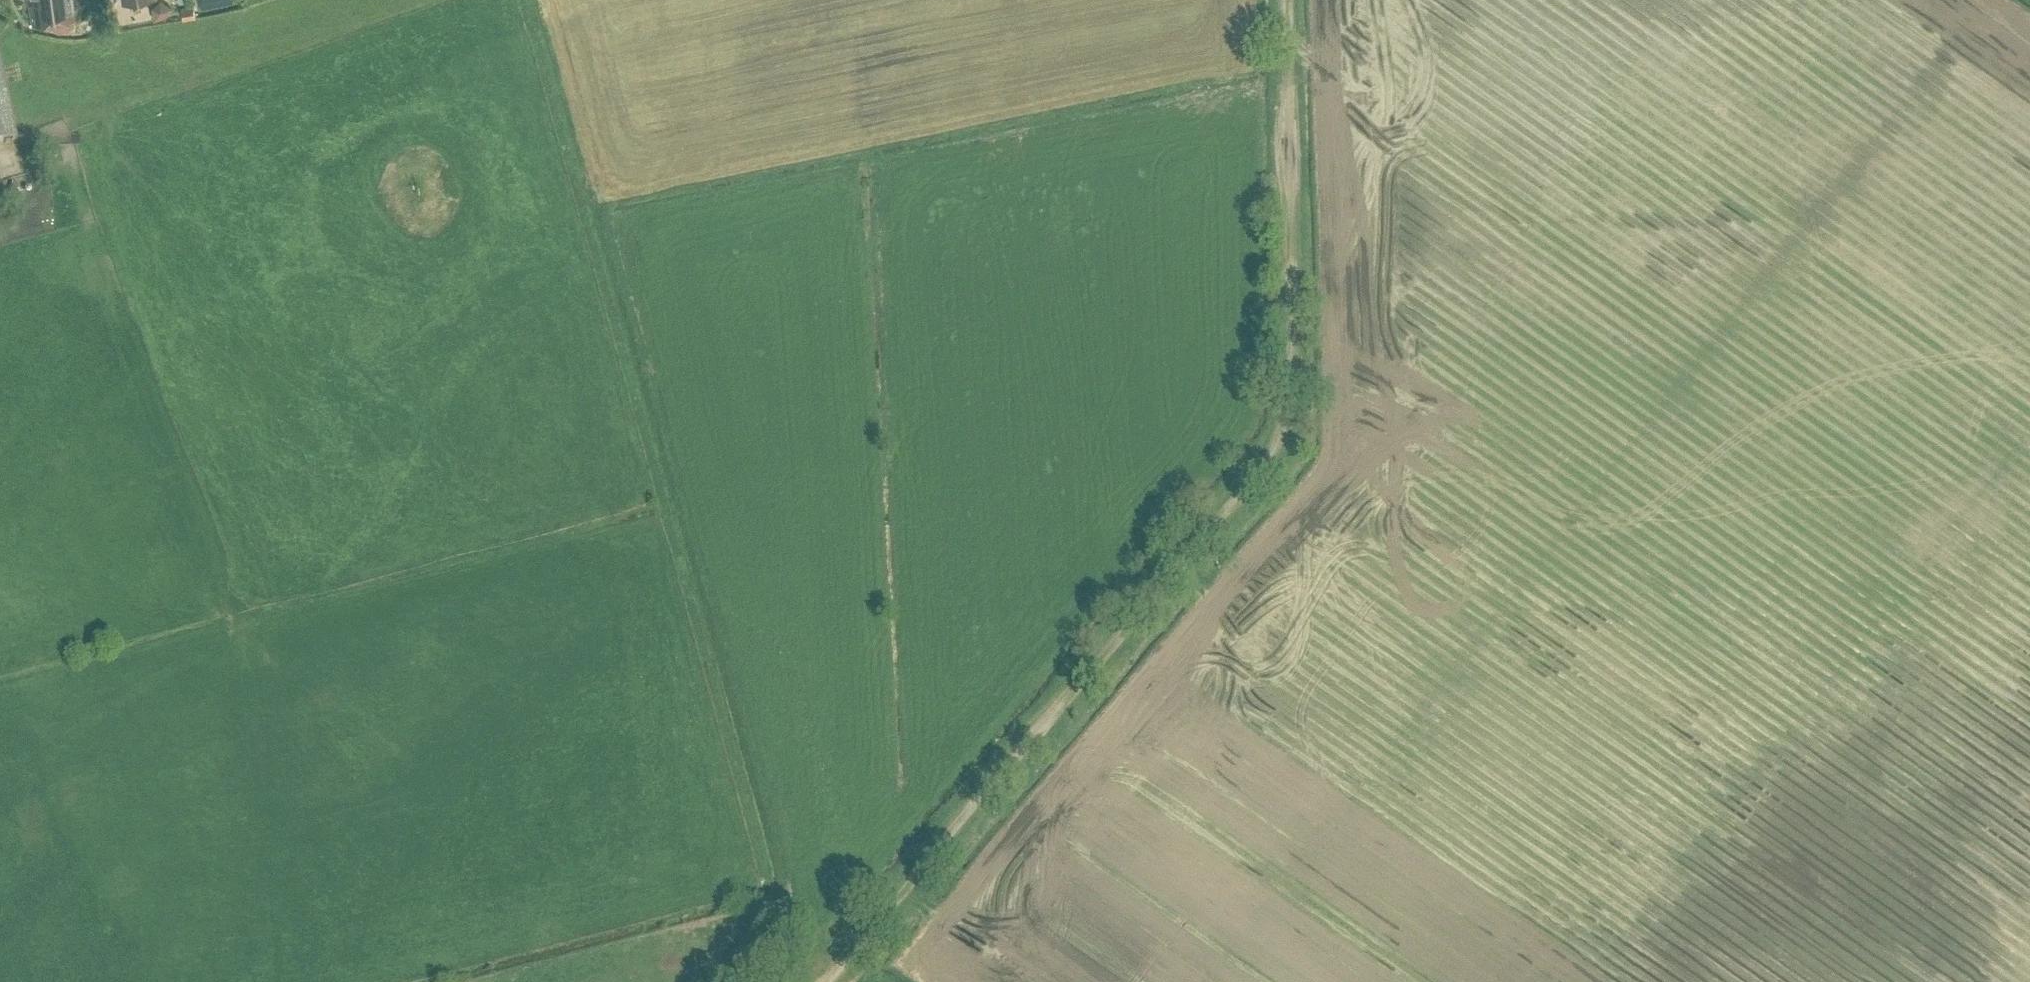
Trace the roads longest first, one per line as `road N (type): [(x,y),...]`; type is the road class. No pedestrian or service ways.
road 1 (track): [(824,981),(1257,475),(1277,439),(1288,398),(1287,0)]

